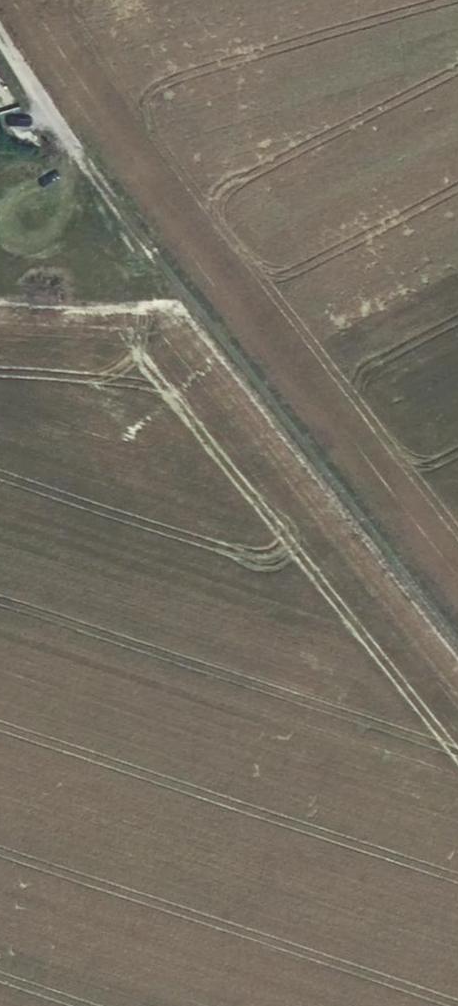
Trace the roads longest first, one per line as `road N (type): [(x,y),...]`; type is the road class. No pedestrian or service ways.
road 1 (track): [(457,639),(153,259),(0,26)]

